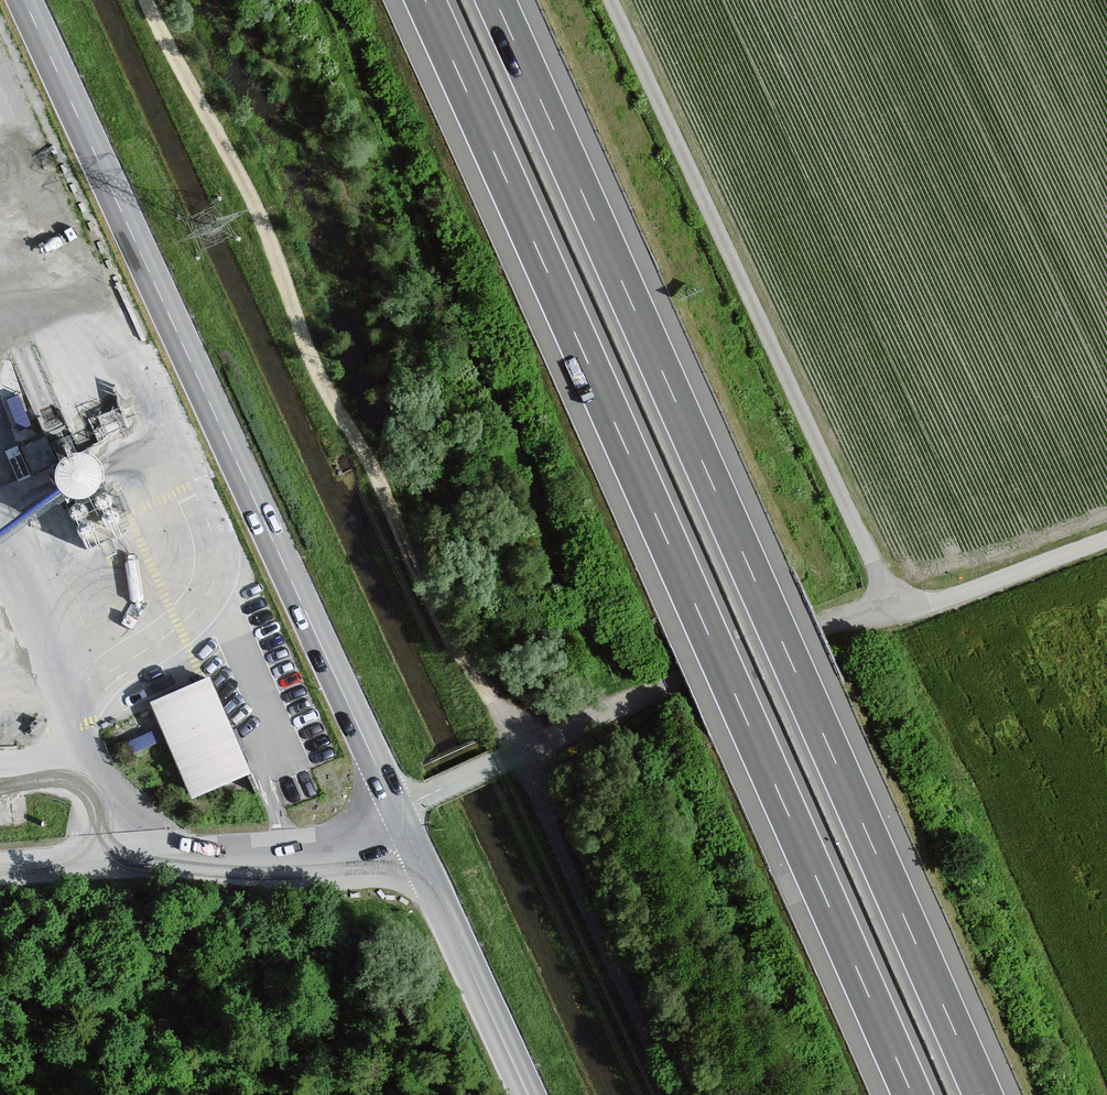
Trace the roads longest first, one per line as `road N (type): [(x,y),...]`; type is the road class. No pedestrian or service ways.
road 1 (motorway): [(419,0),(909,1094)]
road 2 (motorway): [(982,1094),(493,0)]
road 3 (tertiary): [(29,0),(399,799)]
road 4 (track): [(516,752),(407,575),(352,431),(329,402),(292,321),(255,218),(139,0)]
road 5 (track): [(1106,537),(952,593),(751,650),(496,759)]
road 6 (unclassified): [(399,799),(309,836),(0,862)]
road 7 (tertiary): [(399,799),(535,1094)]
road 8 (track): [(173,849),(99,765),(69,754),(0,760)]

